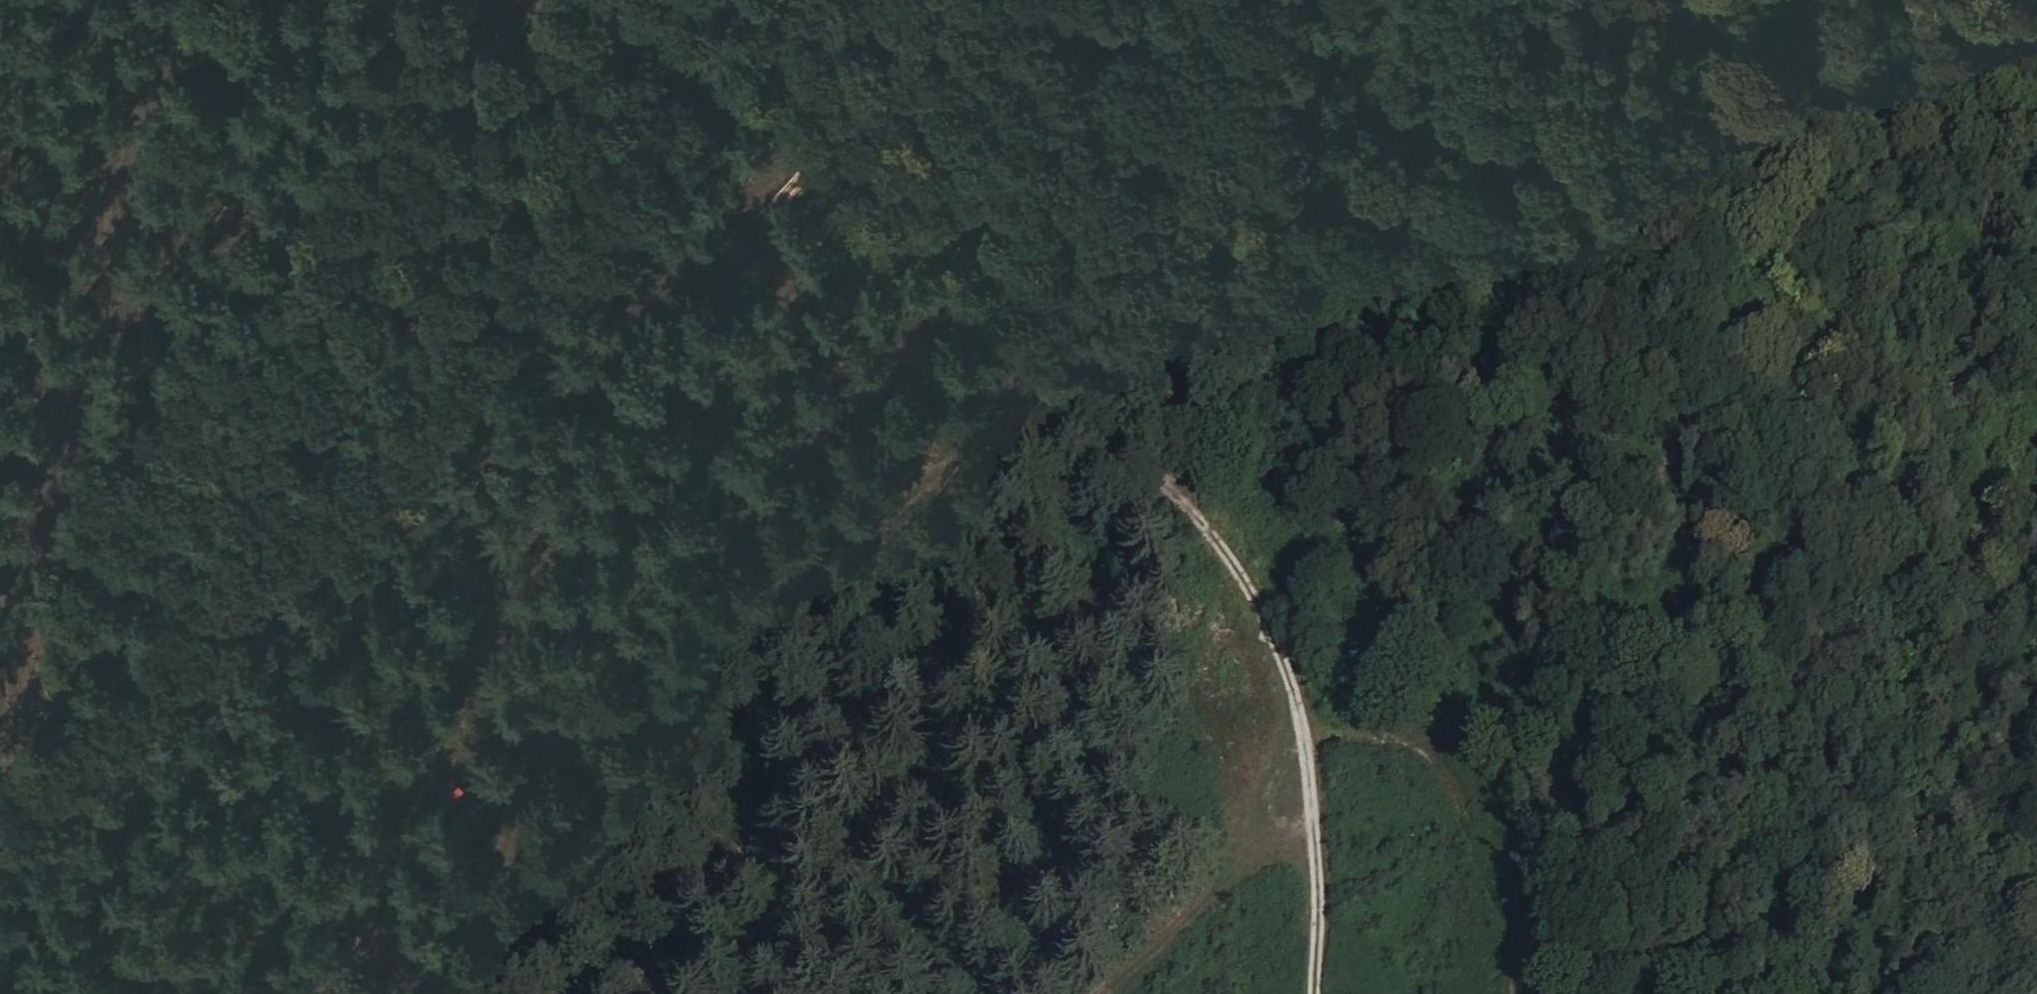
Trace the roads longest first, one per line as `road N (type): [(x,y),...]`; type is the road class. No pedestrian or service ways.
road 1 (track): [(648,0),(800,151),(871,252),(986,331),(1041,394),(1096,417),(1166,497),(1196,572),(1298,716),(1305,739),(1297,993)]
road 2 (track): [(1096,993),(1188,909),(1305,771)]

